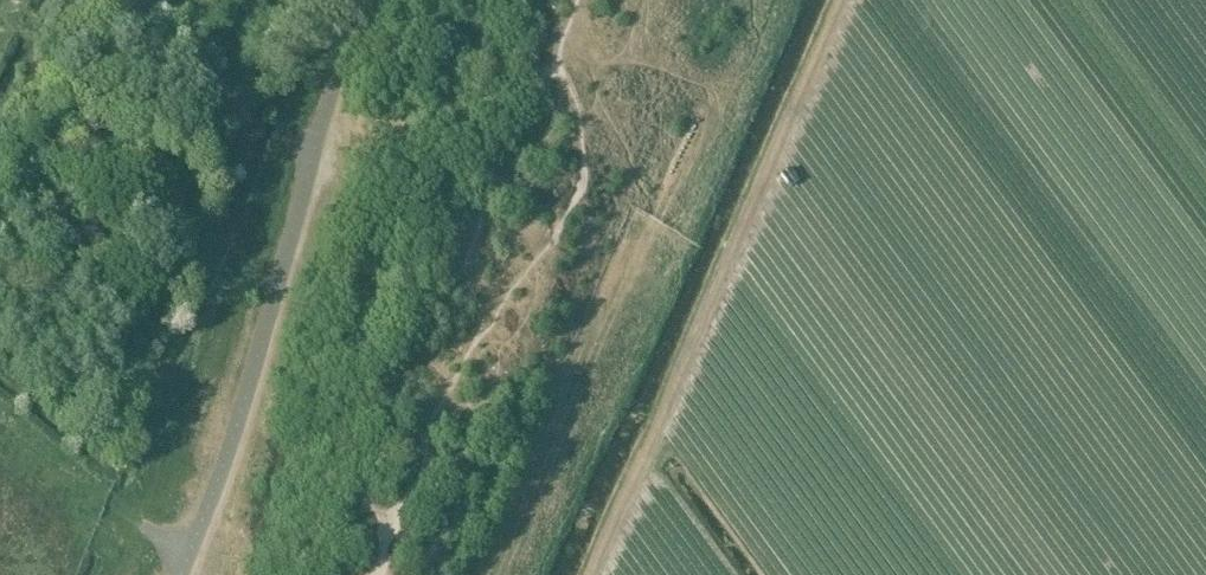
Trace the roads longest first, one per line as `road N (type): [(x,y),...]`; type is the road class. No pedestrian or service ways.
road 1 (track): [(590,574),(842,0)]
road 2 (track): [(694,143),(498,574)]
road 3 (track): [(24,433),(188,560)]

